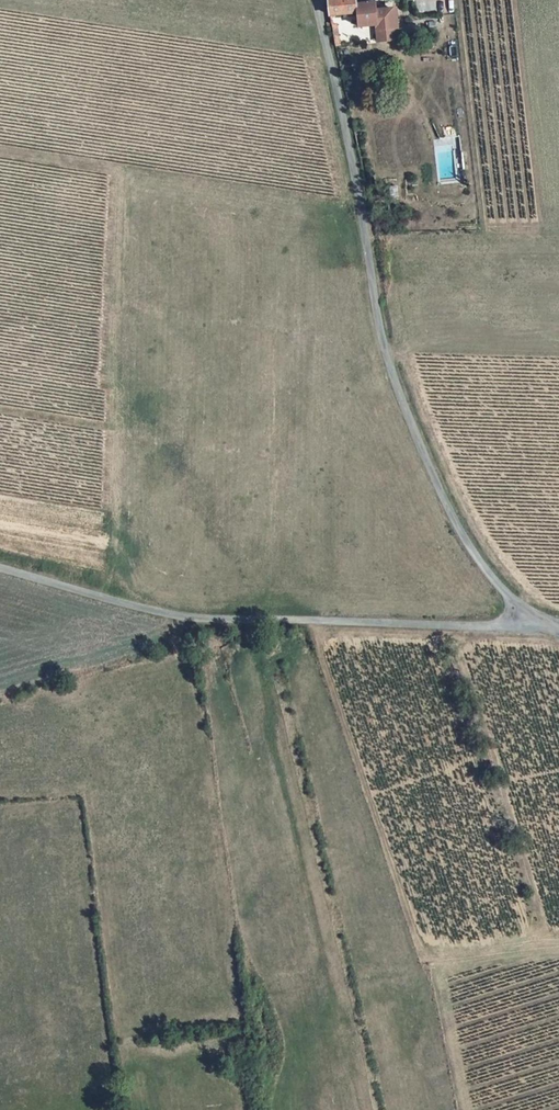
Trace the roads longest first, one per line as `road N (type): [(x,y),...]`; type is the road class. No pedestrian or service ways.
road 1 (unclassified): [(537,622),(466,543),(397,391),(317,0)]
road 2 (unclassified): [(0,567),(213,619),(537,622)]

